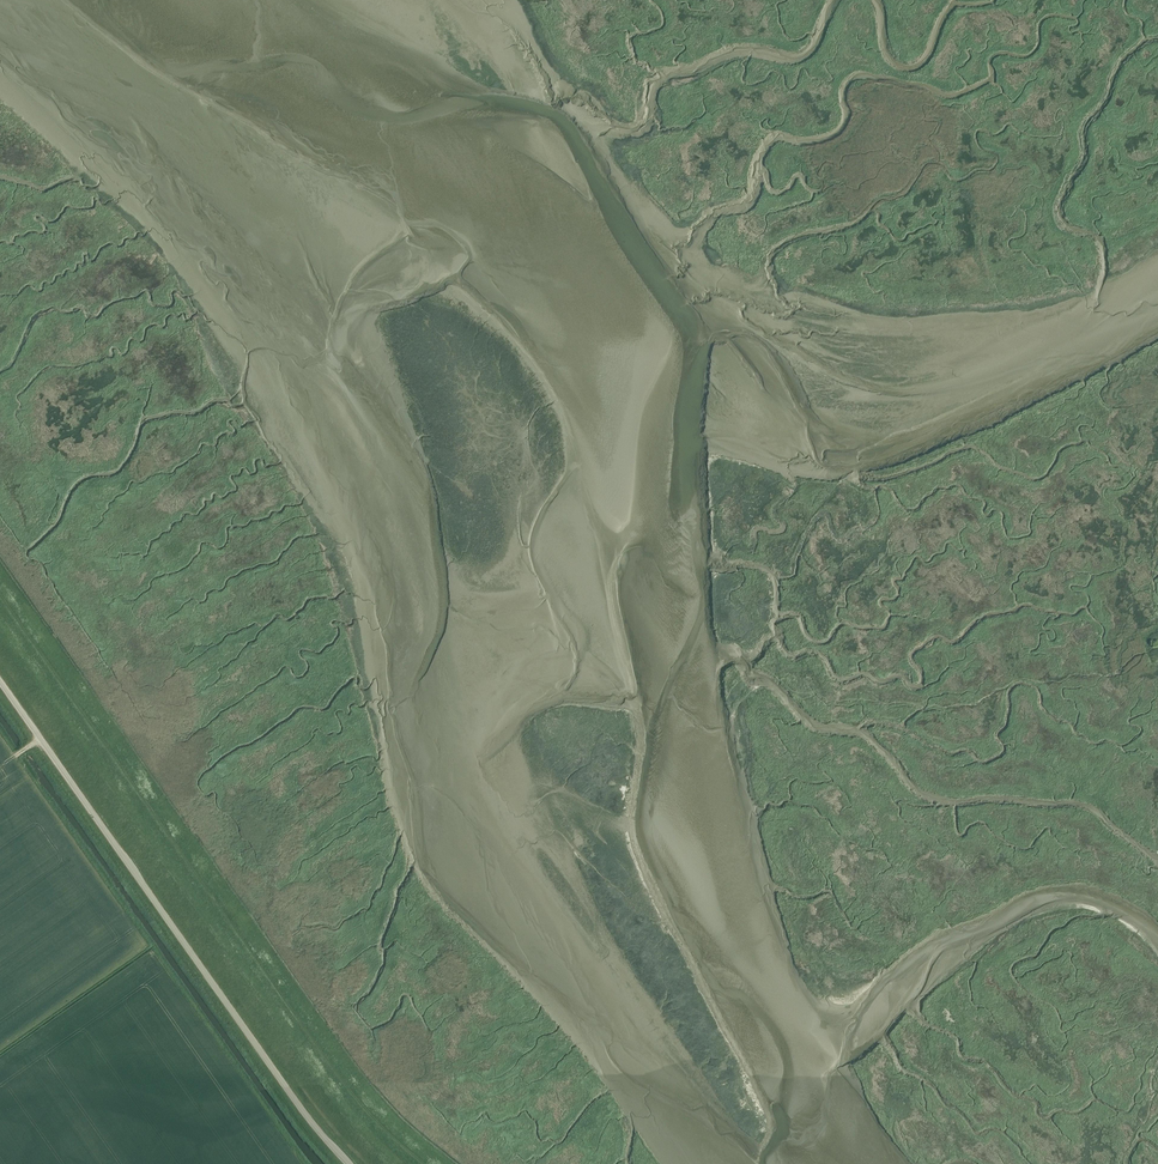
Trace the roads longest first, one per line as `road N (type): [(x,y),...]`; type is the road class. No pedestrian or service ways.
road 1 (track): [(412,1163),(362,1119),(0,615)]
road 2 (unclassified): [(350,1163),(315,1127),(0,682)]

